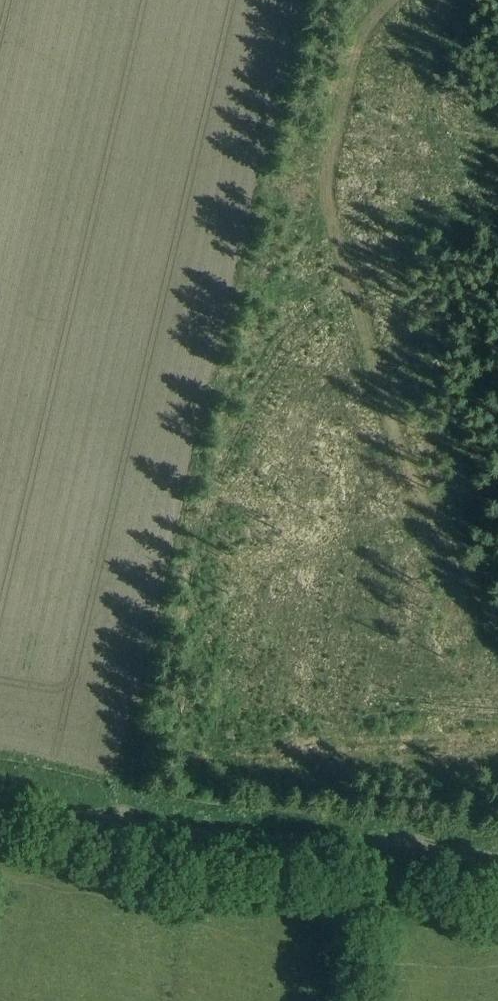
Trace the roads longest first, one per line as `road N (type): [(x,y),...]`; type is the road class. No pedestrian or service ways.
road 1 (track): [(0,804),(200,834),(497,864)]

